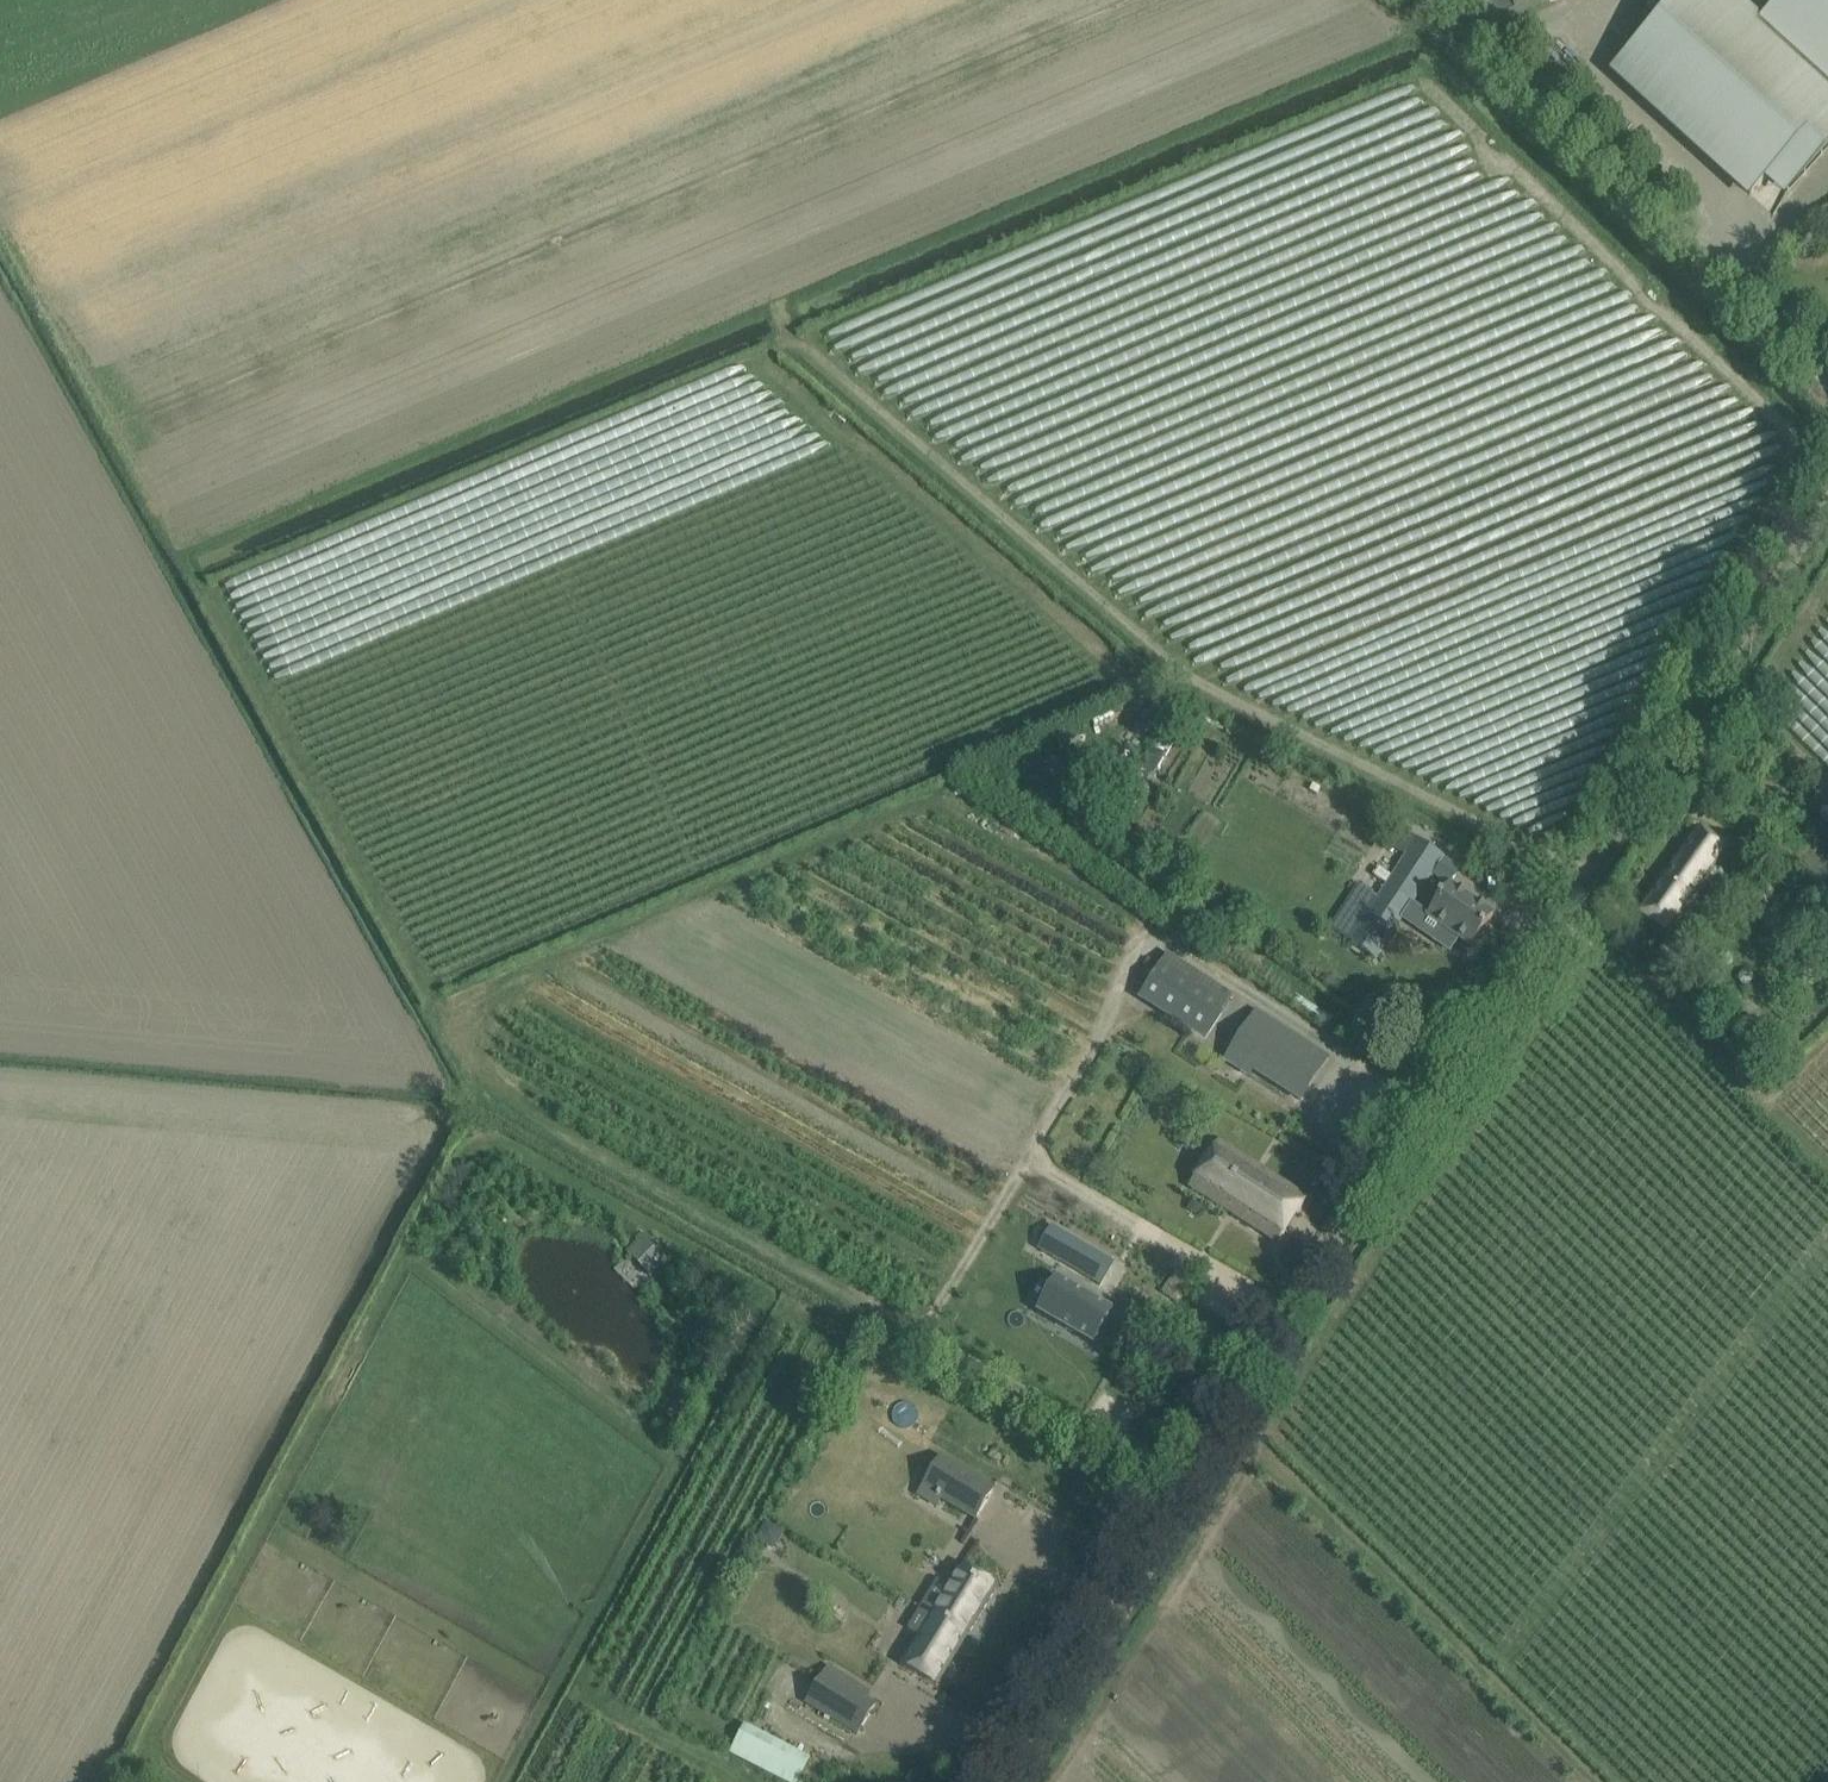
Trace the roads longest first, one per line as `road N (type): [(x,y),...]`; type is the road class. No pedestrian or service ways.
road 1 (unclassified): [(1011,1781),(1314,1299),(1469,1076),(1827,511)]
road 2 (unclassified): [(1827,379),(1433,0)]

